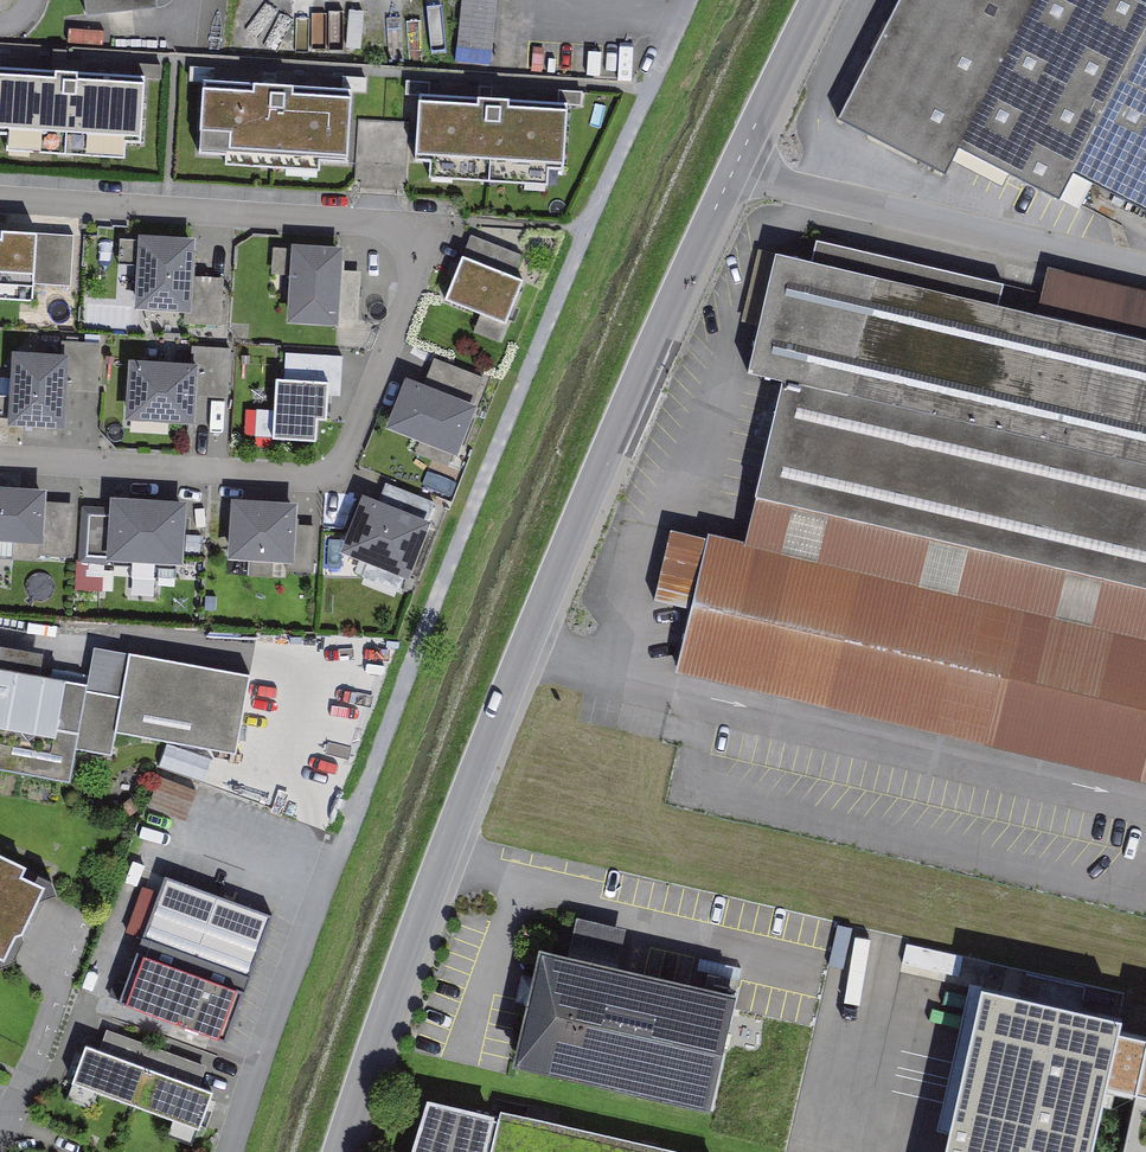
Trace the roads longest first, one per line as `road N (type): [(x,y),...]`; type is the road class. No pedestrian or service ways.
road 1 (unclassified): [(232,1151),(328,880),(504,434),(604,185),(691,0)]
road 2 (residential): [(342,1151),(457,817),(735,166)]
road 3 (residential): [(0,201),(435,228),(336,478),(0,457)]
road 4 (unclassified): [(735,166),(790,189),(1145,274)]
road 5 (residential): [(735,166),(821,0)]
road 6 (unclassified): [(0,1134),(59,972)]

